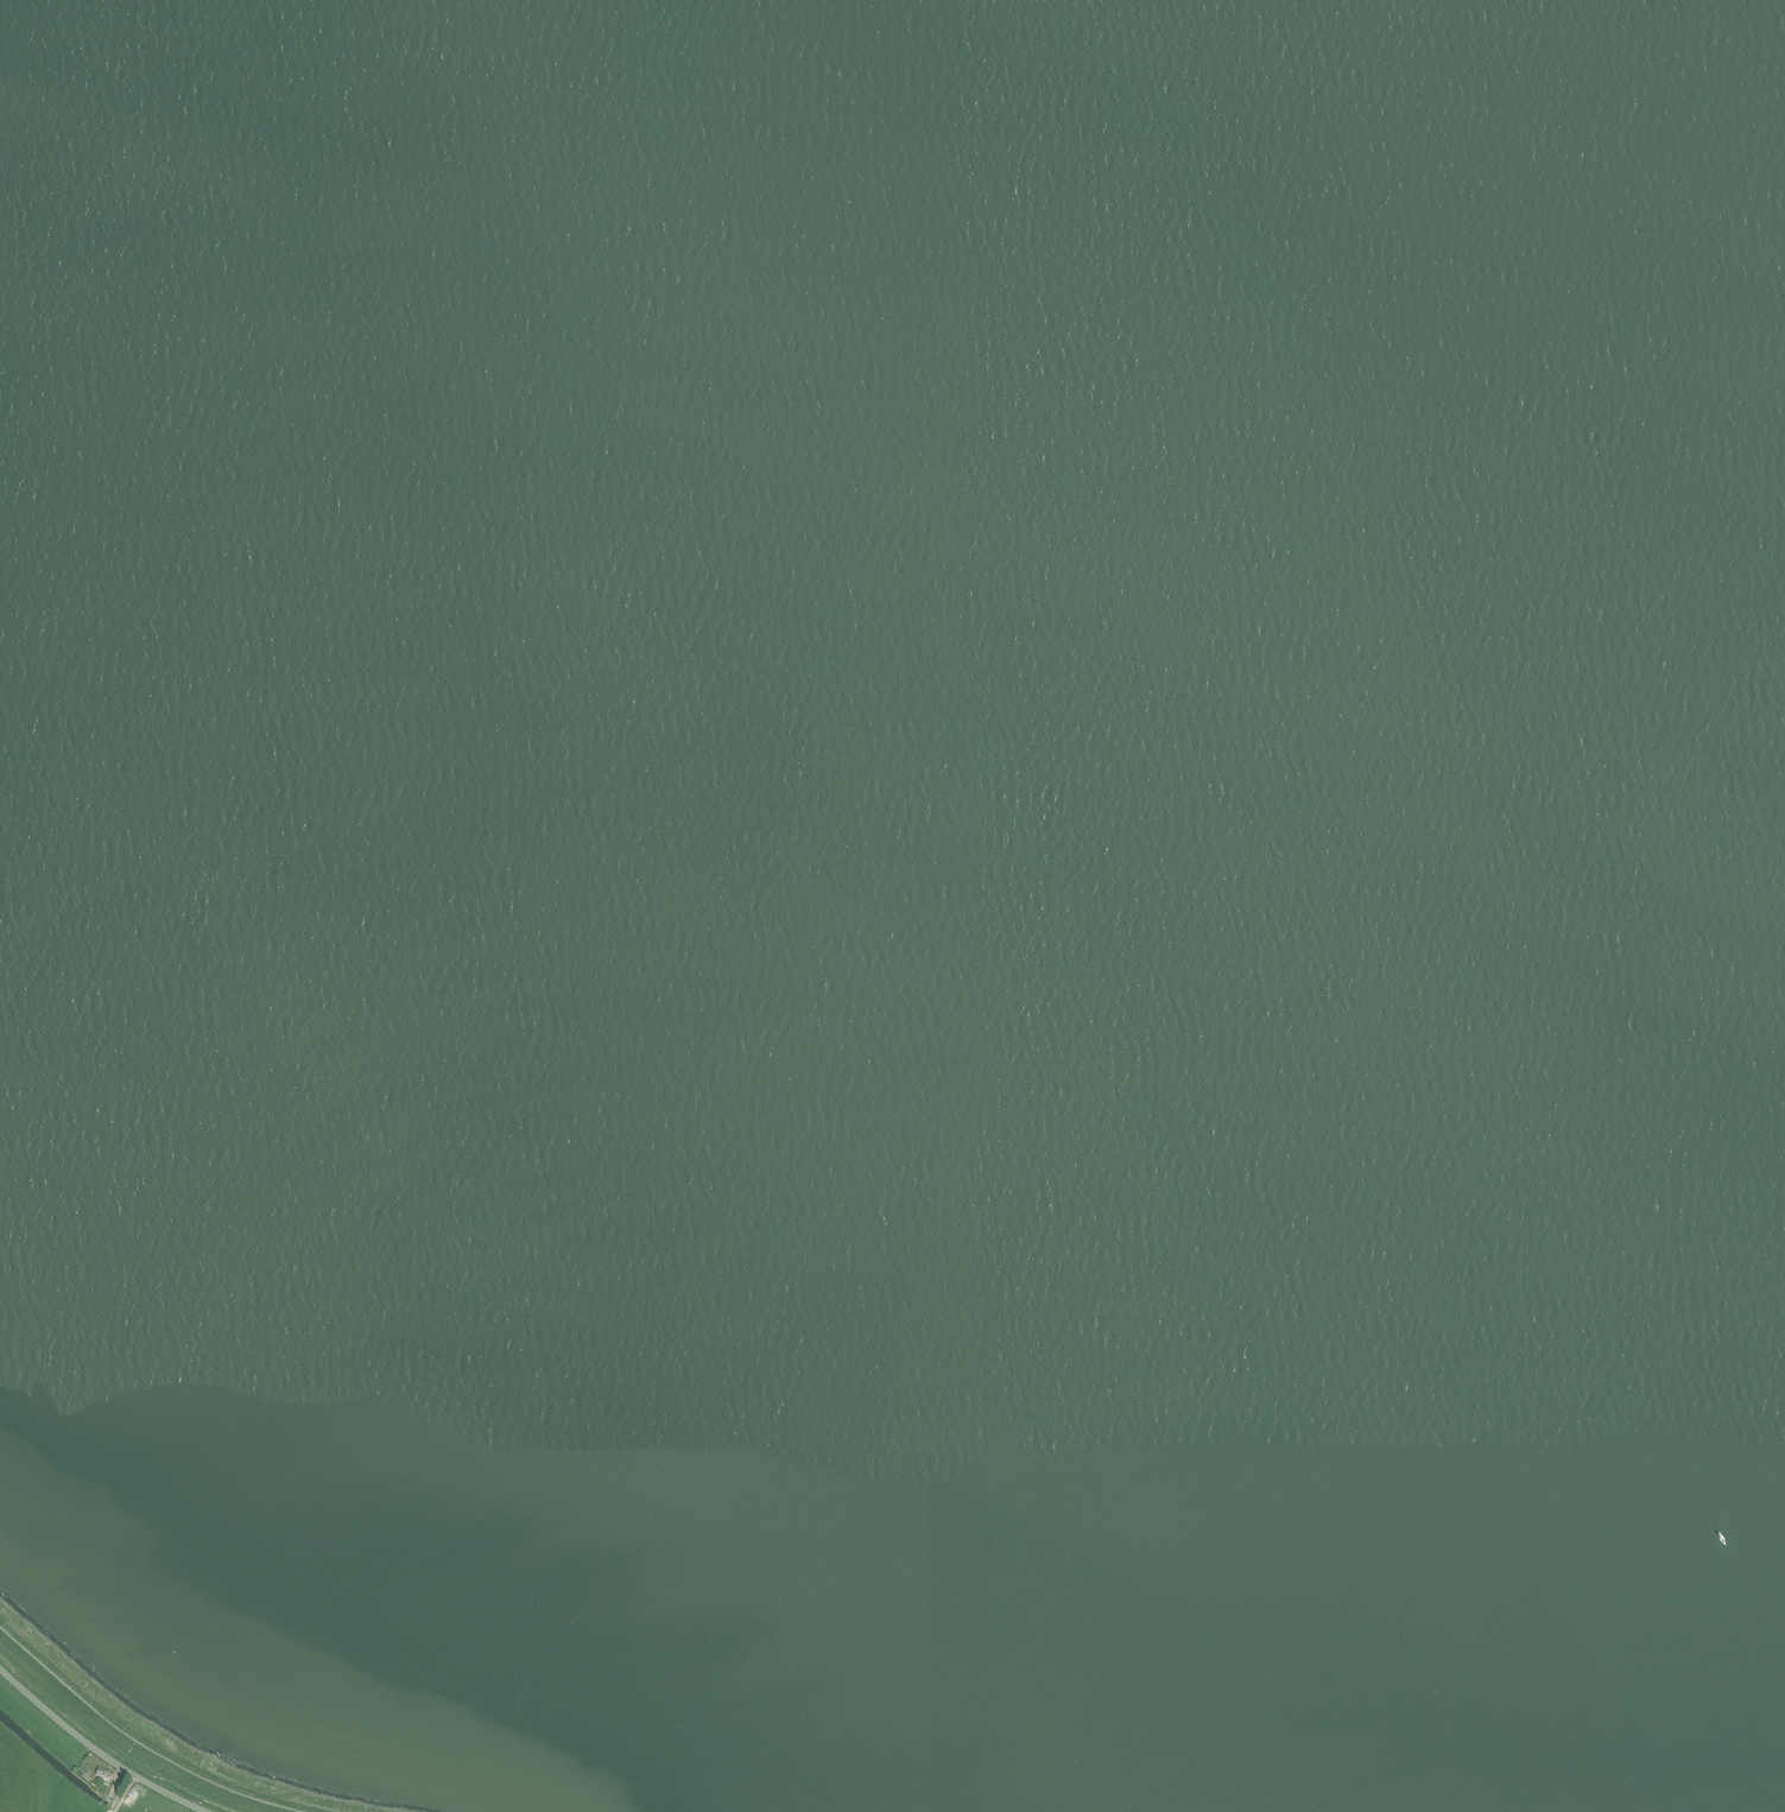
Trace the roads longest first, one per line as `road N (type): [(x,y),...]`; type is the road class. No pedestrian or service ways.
road 1 (tertiary): [(206,1811),(81,1739),(0,1668)]

